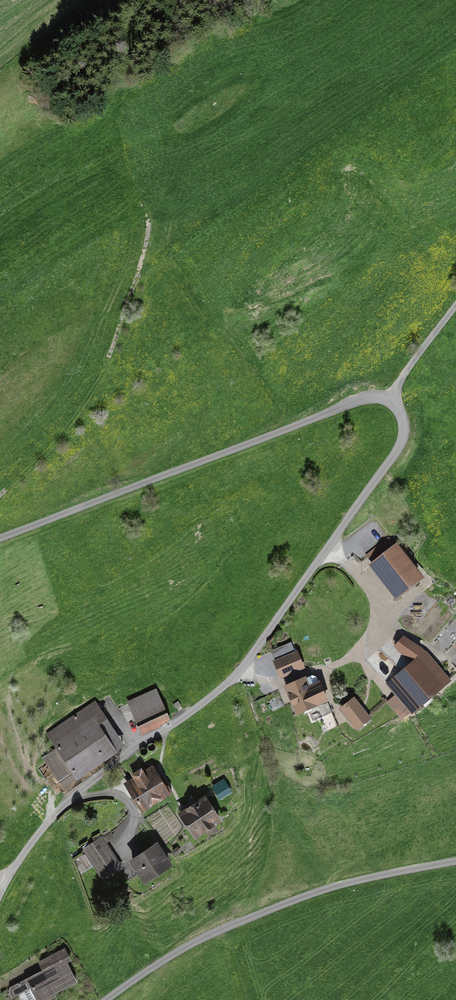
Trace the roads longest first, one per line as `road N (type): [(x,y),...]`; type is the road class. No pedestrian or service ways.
road 1 (residential): [(392,396),(403,423),(400,445),(238,677),(67,802),(22,852),(0,895)]
road 2 (residential): [(0,538),(349,403),(392,396)]
road 3 (residential): [(106,999),(229,925),(321,889),(455,861)]

